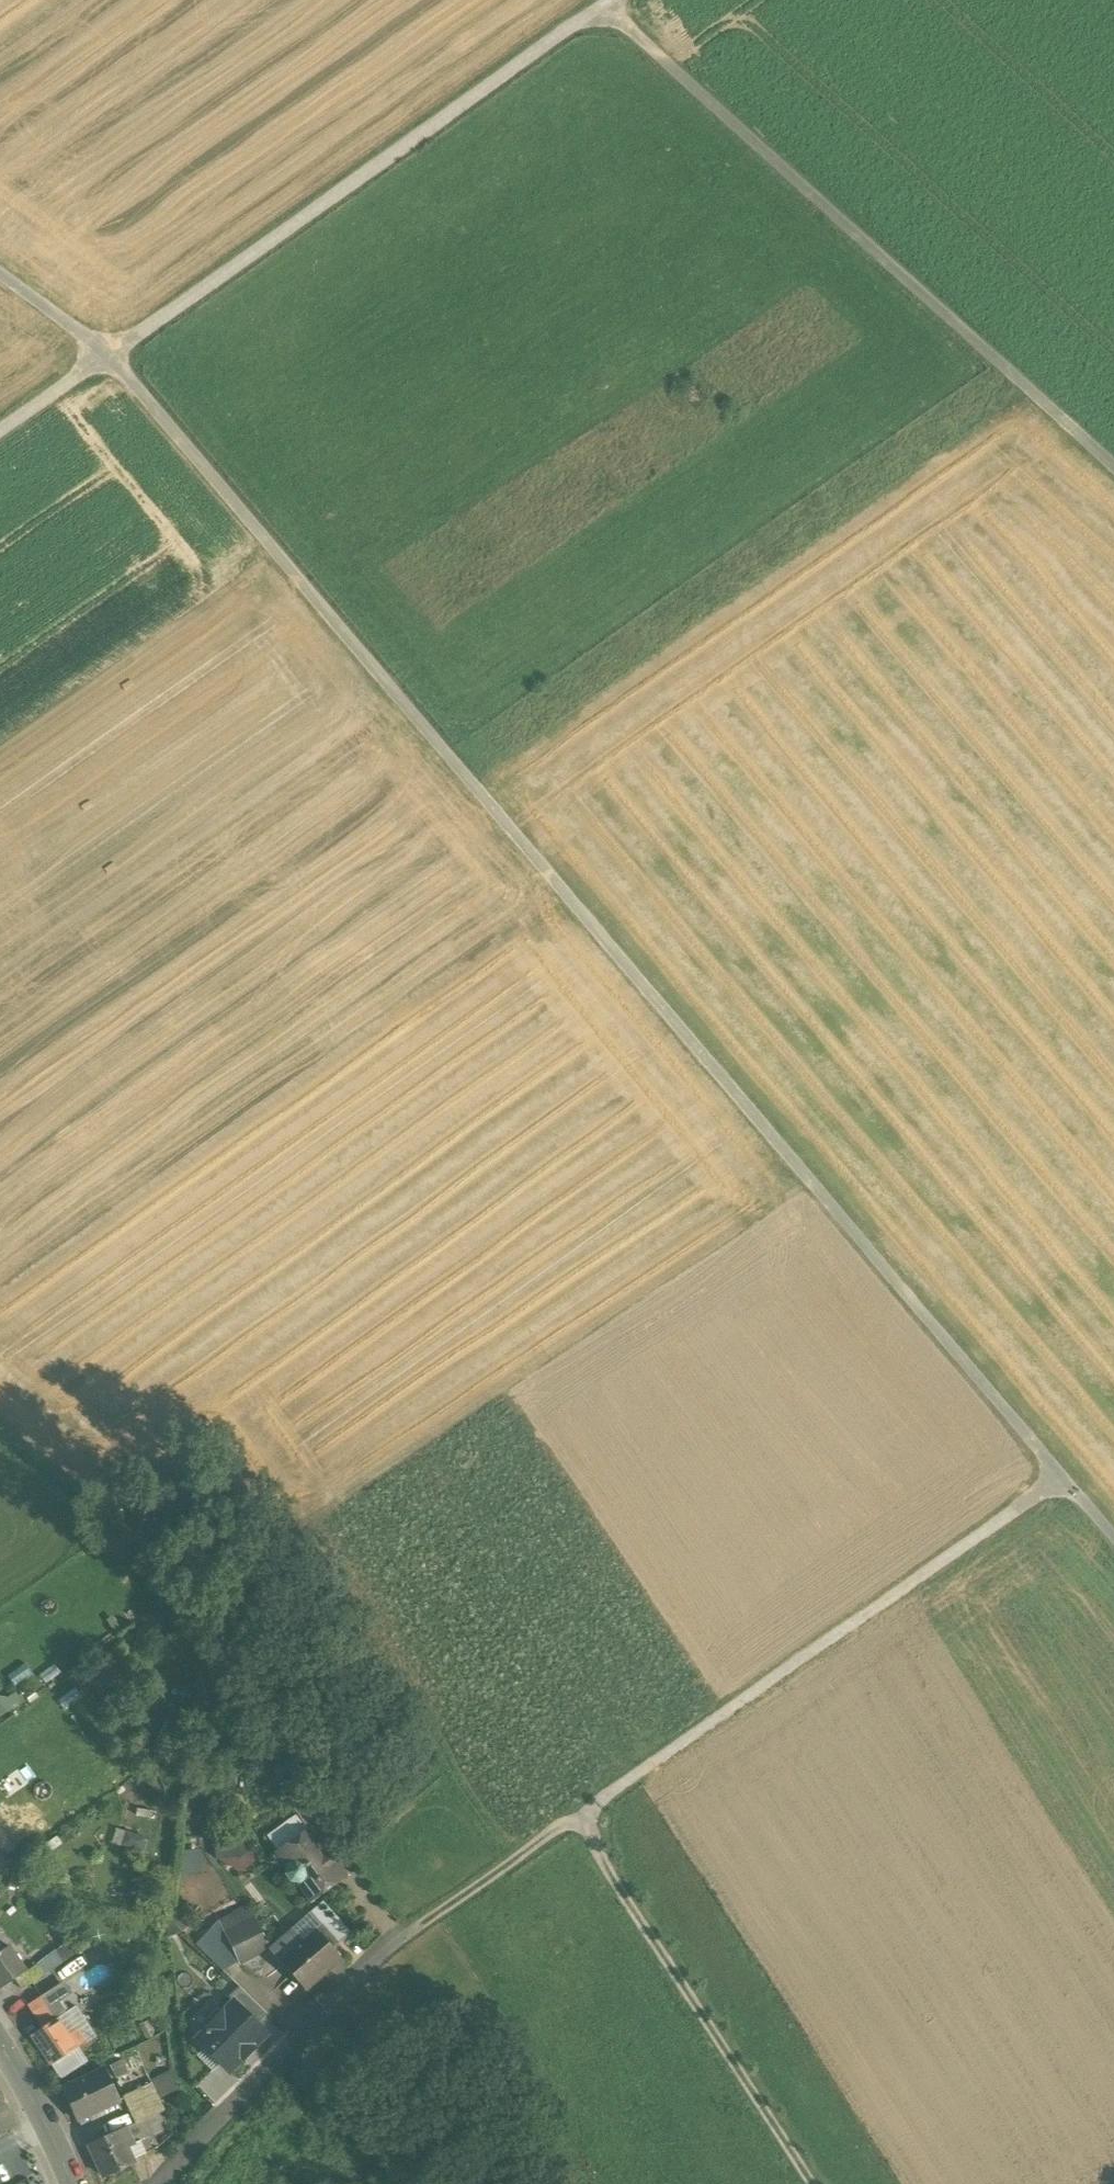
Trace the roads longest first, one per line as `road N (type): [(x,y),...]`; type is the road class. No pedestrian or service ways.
road 1 (track): [(0,277),(108,356),(712,1058),(1113,1540)]
road 2 (track): [(1061,1479),(421,1922)]
road 3 (track): [(0,430),(603,6)]
road 4 (track): [(603,6),(1113,466)]
road 5 (track): [(574,1818),(812,2183)]
road 6 (tertiary): [(71,2183),(0,2045)]

